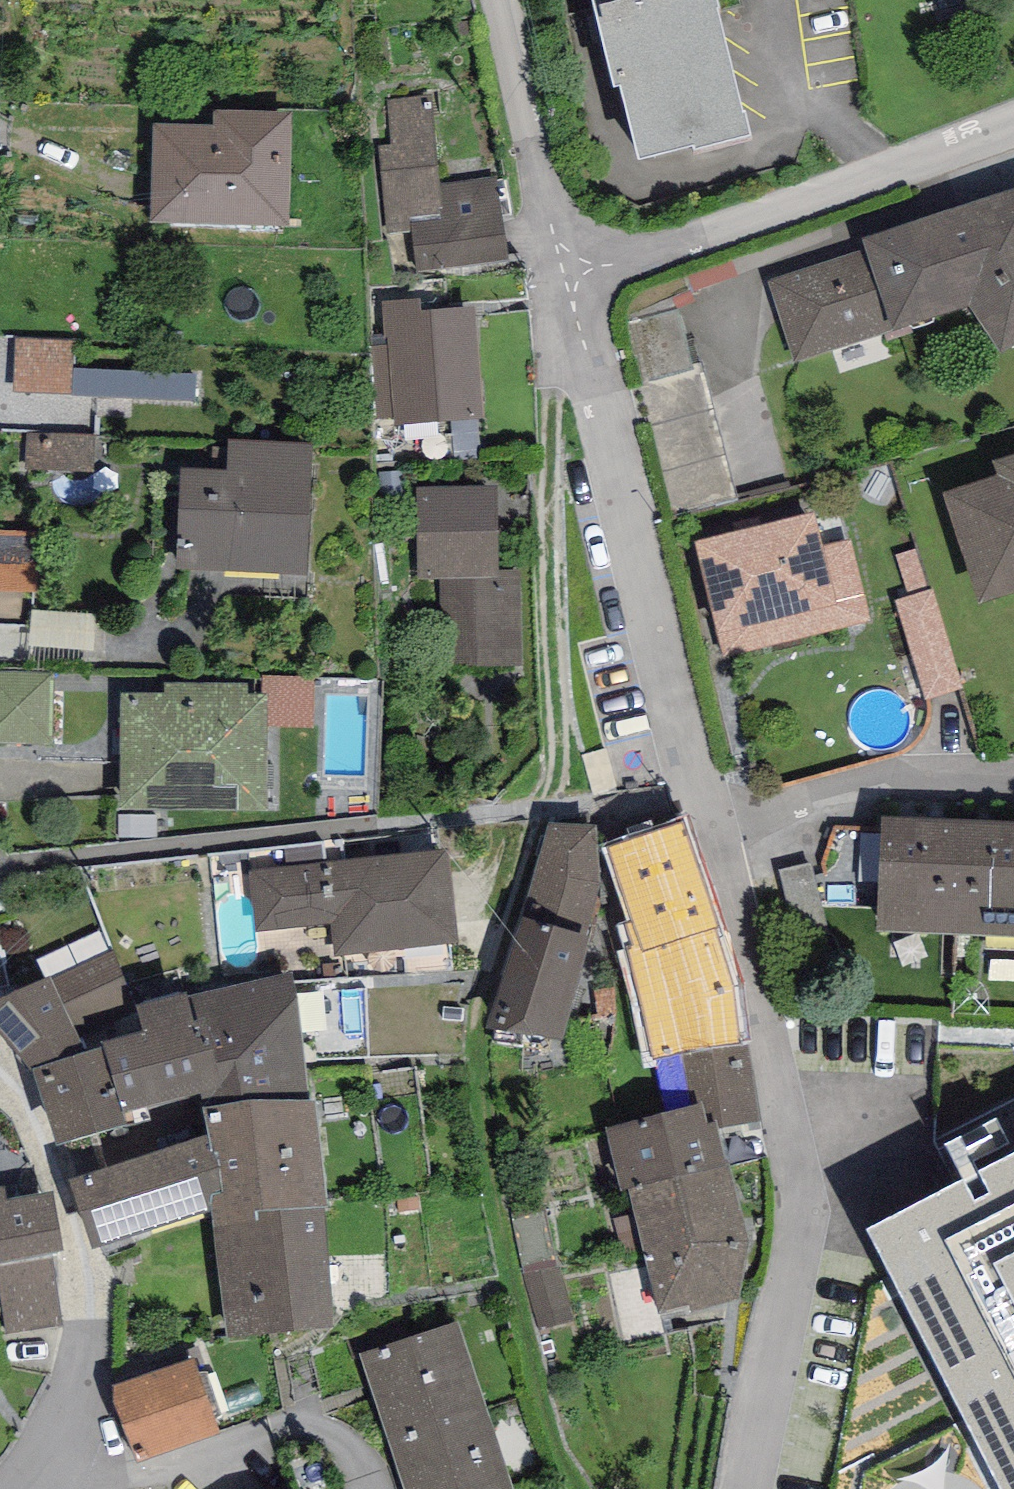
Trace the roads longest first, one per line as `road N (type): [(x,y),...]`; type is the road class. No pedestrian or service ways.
road 1 (residential): [(708,807),(778,1097),(788,1237),(748,1488)]
road 2 (residential): [(581,278),(708,807)]
road 3 (residential): [(581,278),(1013,129)]
road 4 (residential): [(0,1075),(64,1193),(94,1390),(58,1470),(37,1488)]
road 5 (residential): [(1013,791),(905,782),(708,807)]
road 6 (residential): [(504,0),(581,278)]

